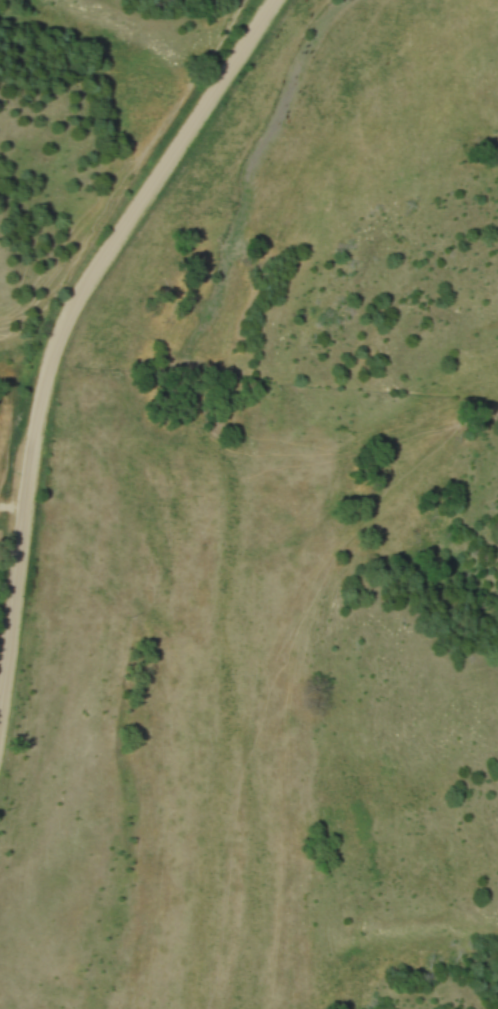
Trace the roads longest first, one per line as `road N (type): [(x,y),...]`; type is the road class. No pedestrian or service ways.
road 1 (residential): [(0,682),(32,427),(55,340),(102,253),(272,0)]

